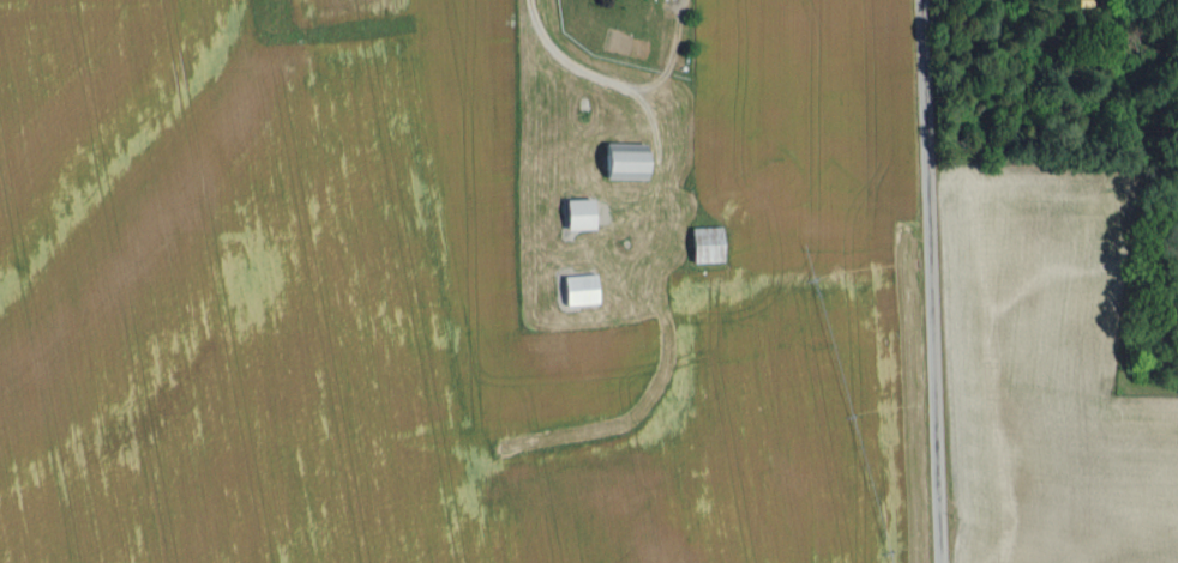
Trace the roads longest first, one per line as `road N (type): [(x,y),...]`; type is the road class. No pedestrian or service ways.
road 1 (residential): [(939,562),(919,0)]

